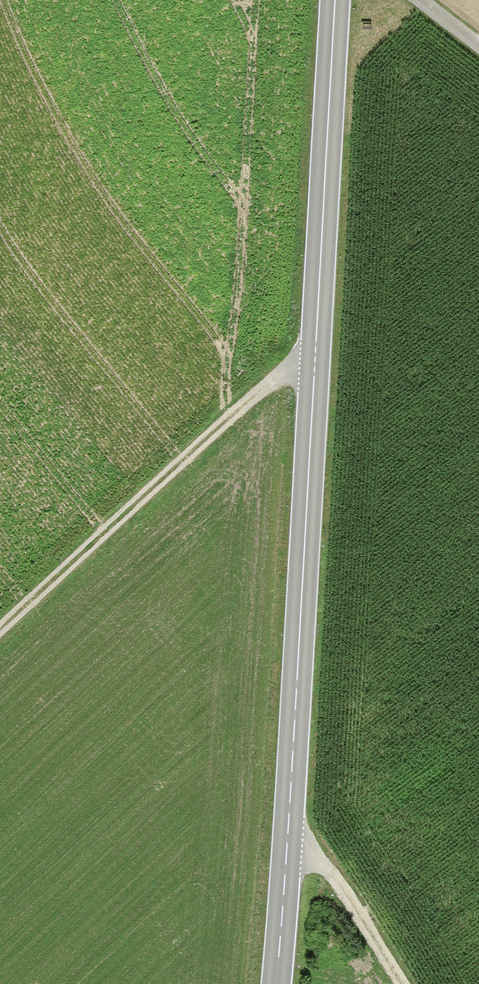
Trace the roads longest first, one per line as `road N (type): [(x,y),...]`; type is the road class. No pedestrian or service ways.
road 1 (secondary): [(279,983),(333,0)]
road 2 (track): [(0,644),(315,359)]
road 3 (track): [(289,849),(319,861),(348,892),(406,983)]

